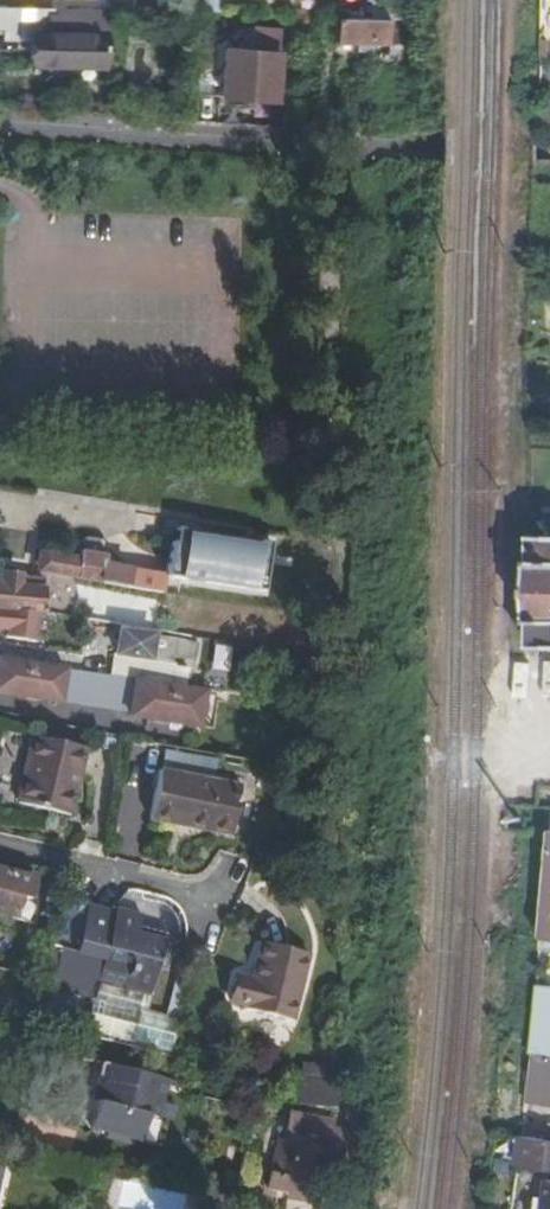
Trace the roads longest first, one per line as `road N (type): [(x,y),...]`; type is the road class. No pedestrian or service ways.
road 1 (unclassified): [(0,121),(220,144),(549,149)]
road 2 (residential): [(216,901),(0,847)]

